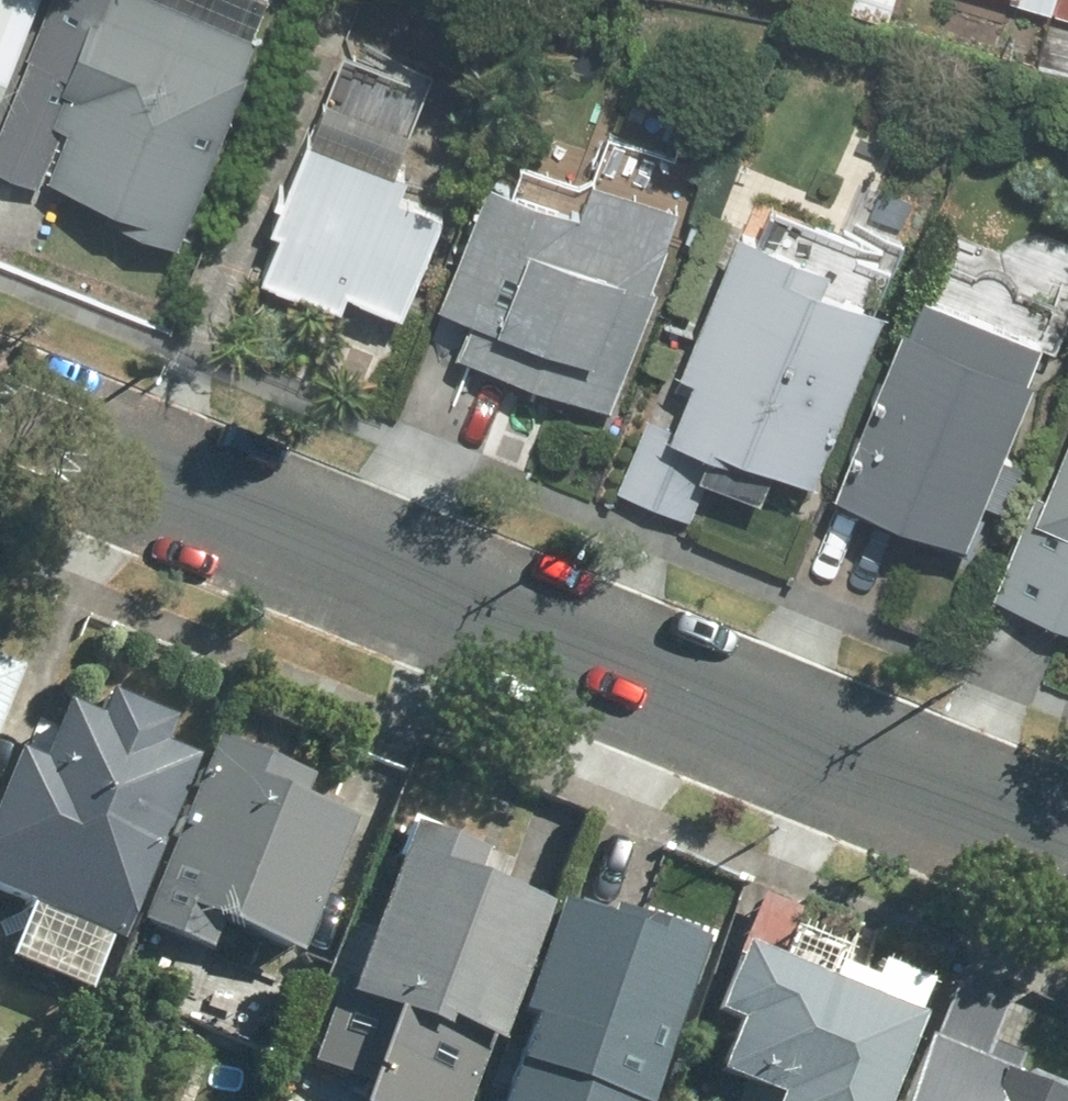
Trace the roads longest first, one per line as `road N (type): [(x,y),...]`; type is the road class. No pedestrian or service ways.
road 1 (residential): [(1067,834),(0,405)]

